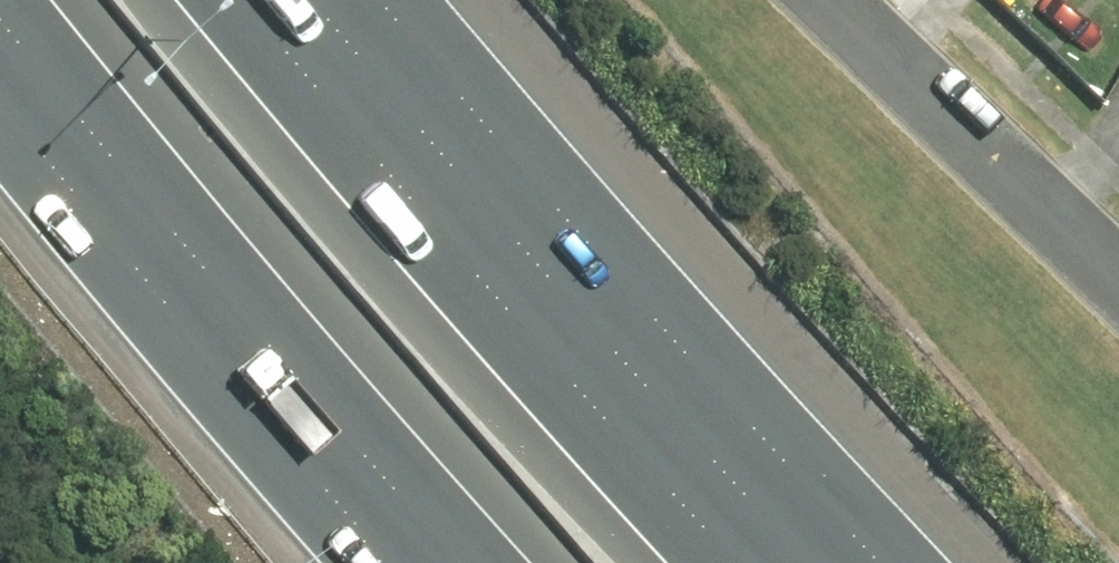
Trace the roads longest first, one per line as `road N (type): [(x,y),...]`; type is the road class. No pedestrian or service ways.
road 1 (motorway): [(234,0),(732,562)]
road 2 (motorway): [(456,562),(0,20)]
road 3 (residential): [(835,0),(1118,283)]

